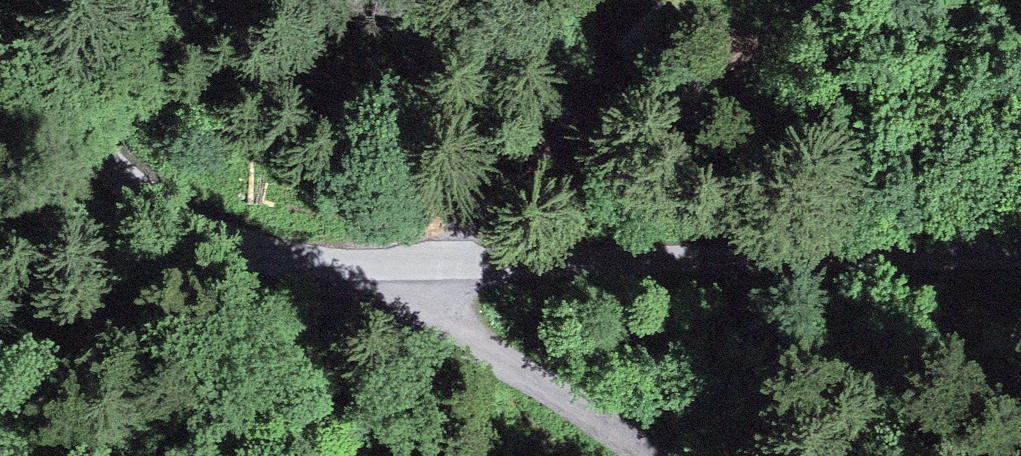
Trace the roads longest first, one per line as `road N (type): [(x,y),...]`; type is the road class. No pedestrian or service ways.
road 1 (unclassified): [(23,0),(68,124),(107,170),(160,208),(270,257),(352,270),(1020,248)]
road 2 (track): [(663,455),(352,270)]

